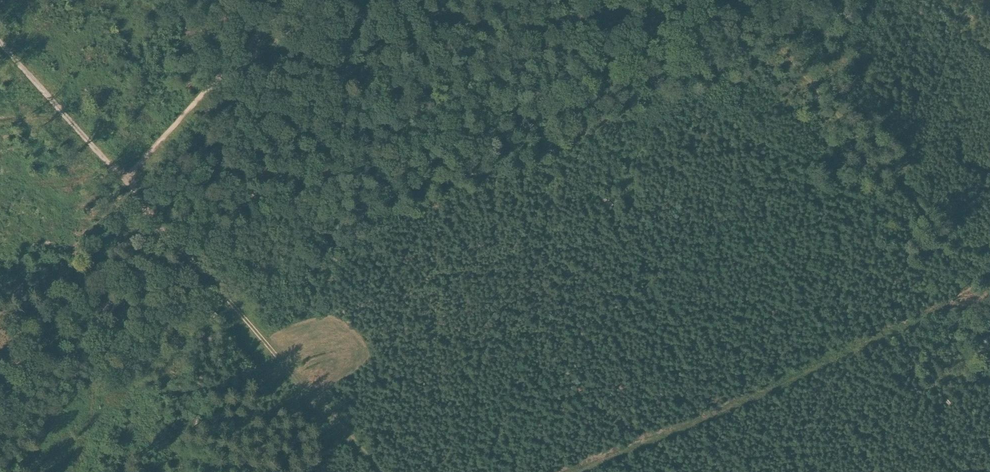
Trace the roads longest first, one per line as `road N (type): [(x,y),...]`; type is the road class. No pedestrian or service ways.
road 1 (track): [(989,251),(959,247),(935,227),(777,45),(733,30),(677,37),(178,245),(375,471)]
road 2 (track): [(290,0),(126,184),(178,245),(0,429)]
road 3 (track): [(126,184),(0,40)]

